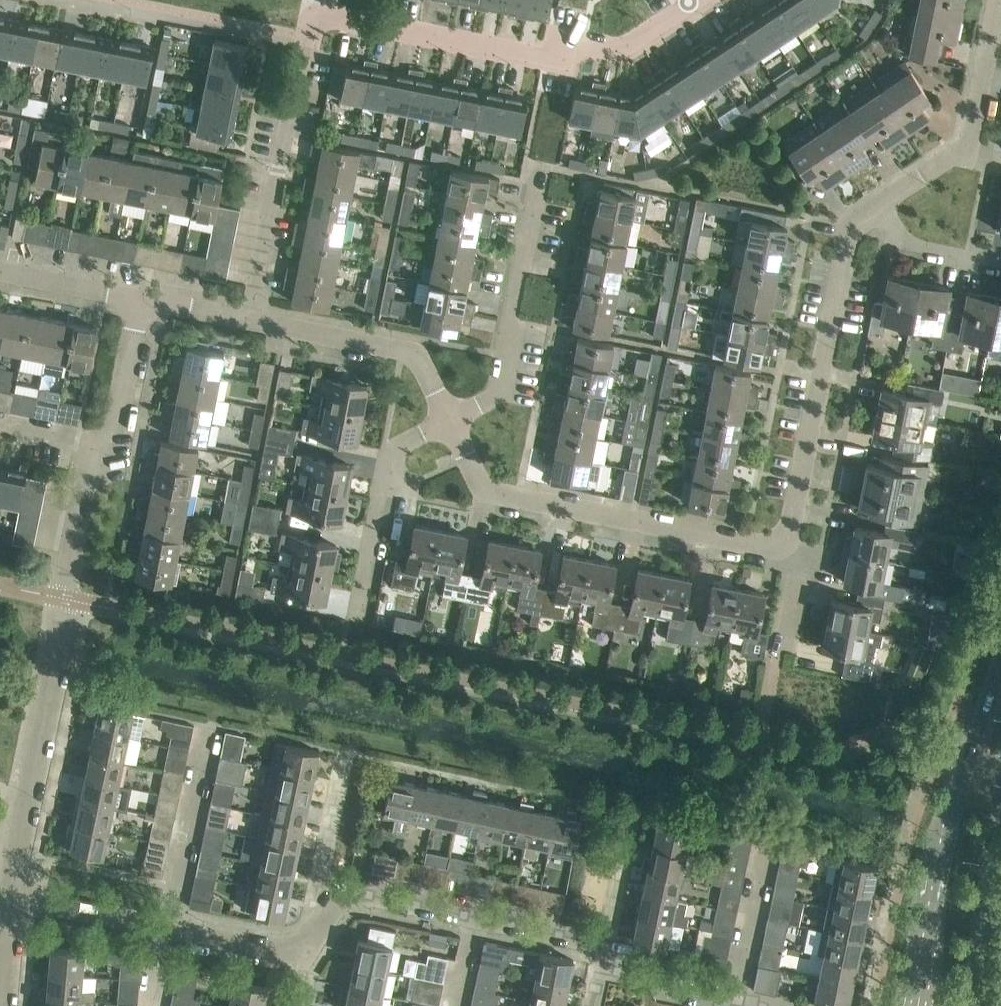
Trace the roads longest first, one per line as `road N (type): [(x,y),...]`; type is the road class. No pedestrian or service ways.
road 1 (residential): [(249,320),(308,37),(341,16),(535,54),(580,40),(622,47),(689,3)]
road 2 (residential): [(12,897),(85,489),(104,443)]
road 3 (residential): [(778,540),(753,544),(500,495),(476,475),(449,421)]
road 4 (residential): [(878,207),(851,227),(792,521),(778,540)]
road 5 (tertiary): [(1000,683),(936,845),(911,1005)]
road 6 (residential): [(449,421),(497,396),(542,165)]
road 7 (residential): [(606,945),(365,895),(339,898)]
road 8 (residential): [(878,207),(970,143),(998,0)]
road 9 (residential): [(449,421),(413,356),(249,320)]
road 10 (residential): [(449,421),(386,456),(355,617)]
road 11 (tertiary): [(968,1005),(1000,794)]
road 12 (residential): [(759,1005),(601,968)]
road 13 (residential): [(169,928),(12,897)]
road 14 (residential): [(339,898),(321,873),(346,752)]
road 15 (residential): [(104,443),(141,299)]
road 16 (residential): [(141,299),(0,271)]
road 17 (residential): [(1000,268),(919,252),(878,207)]
road 18 (residential): [(306,946),(281,951),(169,928)]
road 19 (residential): [(606,945),(634,813)]

